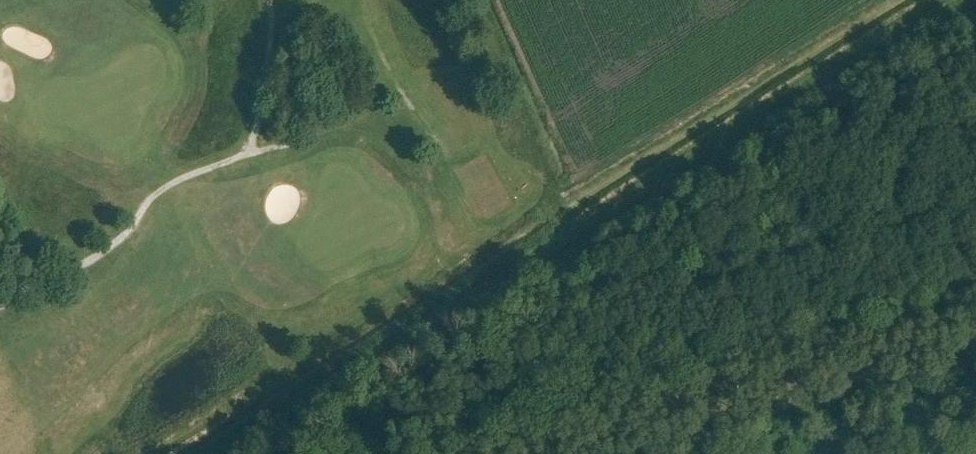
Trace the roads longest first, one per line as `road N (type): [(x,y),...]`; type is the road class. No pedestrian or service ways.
road 1 (track): [(975,344),(556,453)]

